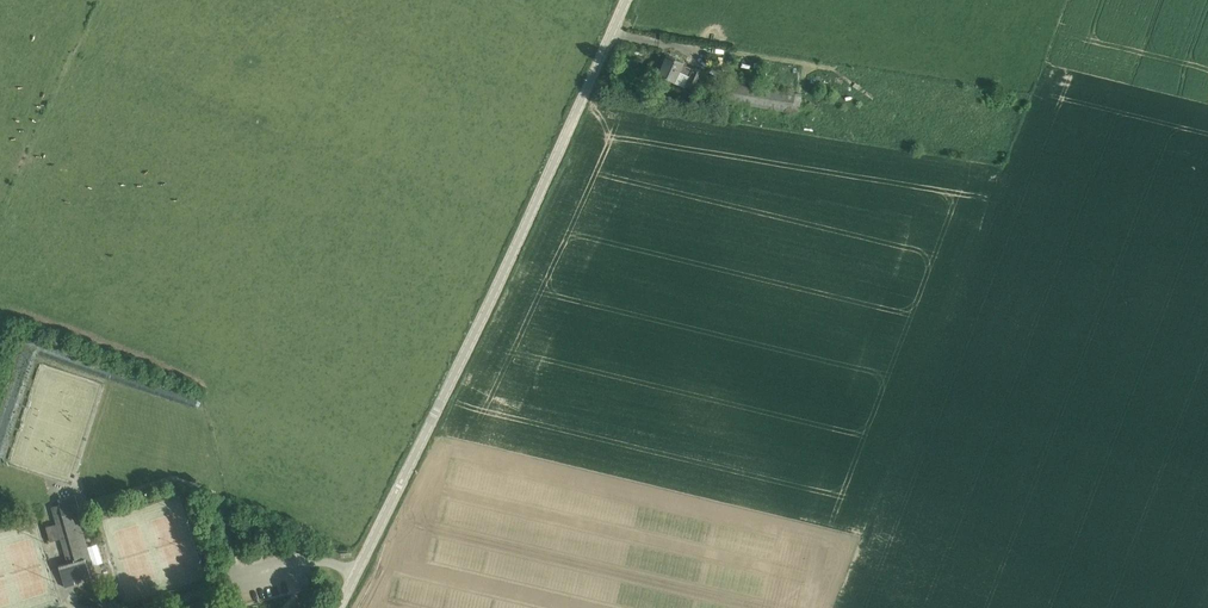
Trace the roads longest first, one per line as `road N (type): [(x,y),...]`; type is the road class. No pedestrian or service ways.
road 1 (unclassified): [(338,607),(622,0)]

